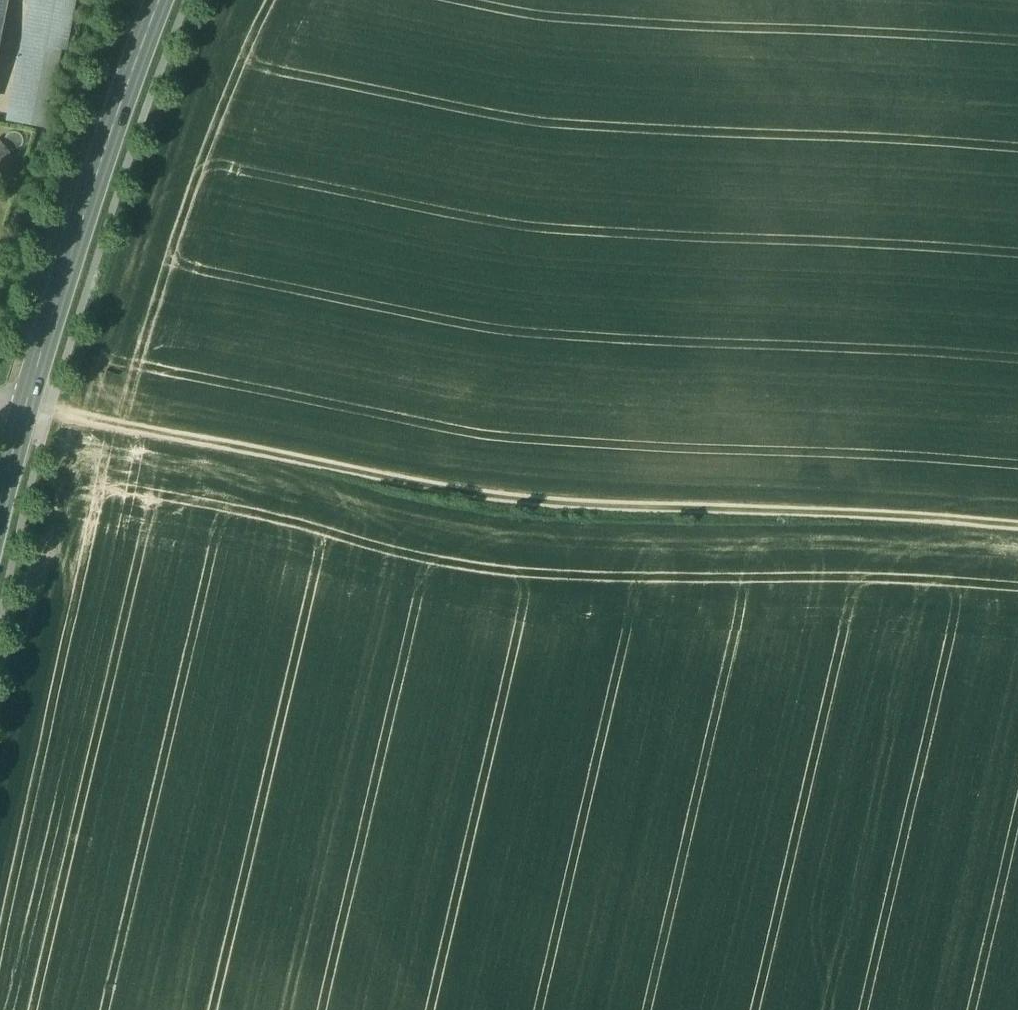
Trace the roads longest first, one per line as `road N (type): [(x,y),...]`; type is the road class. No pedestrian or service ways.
road 1 (track): [(26,406),(129,437),(499,507),(1017,536)]
road 2 (secondary): [(0,518),(26,406),(171,0)]

